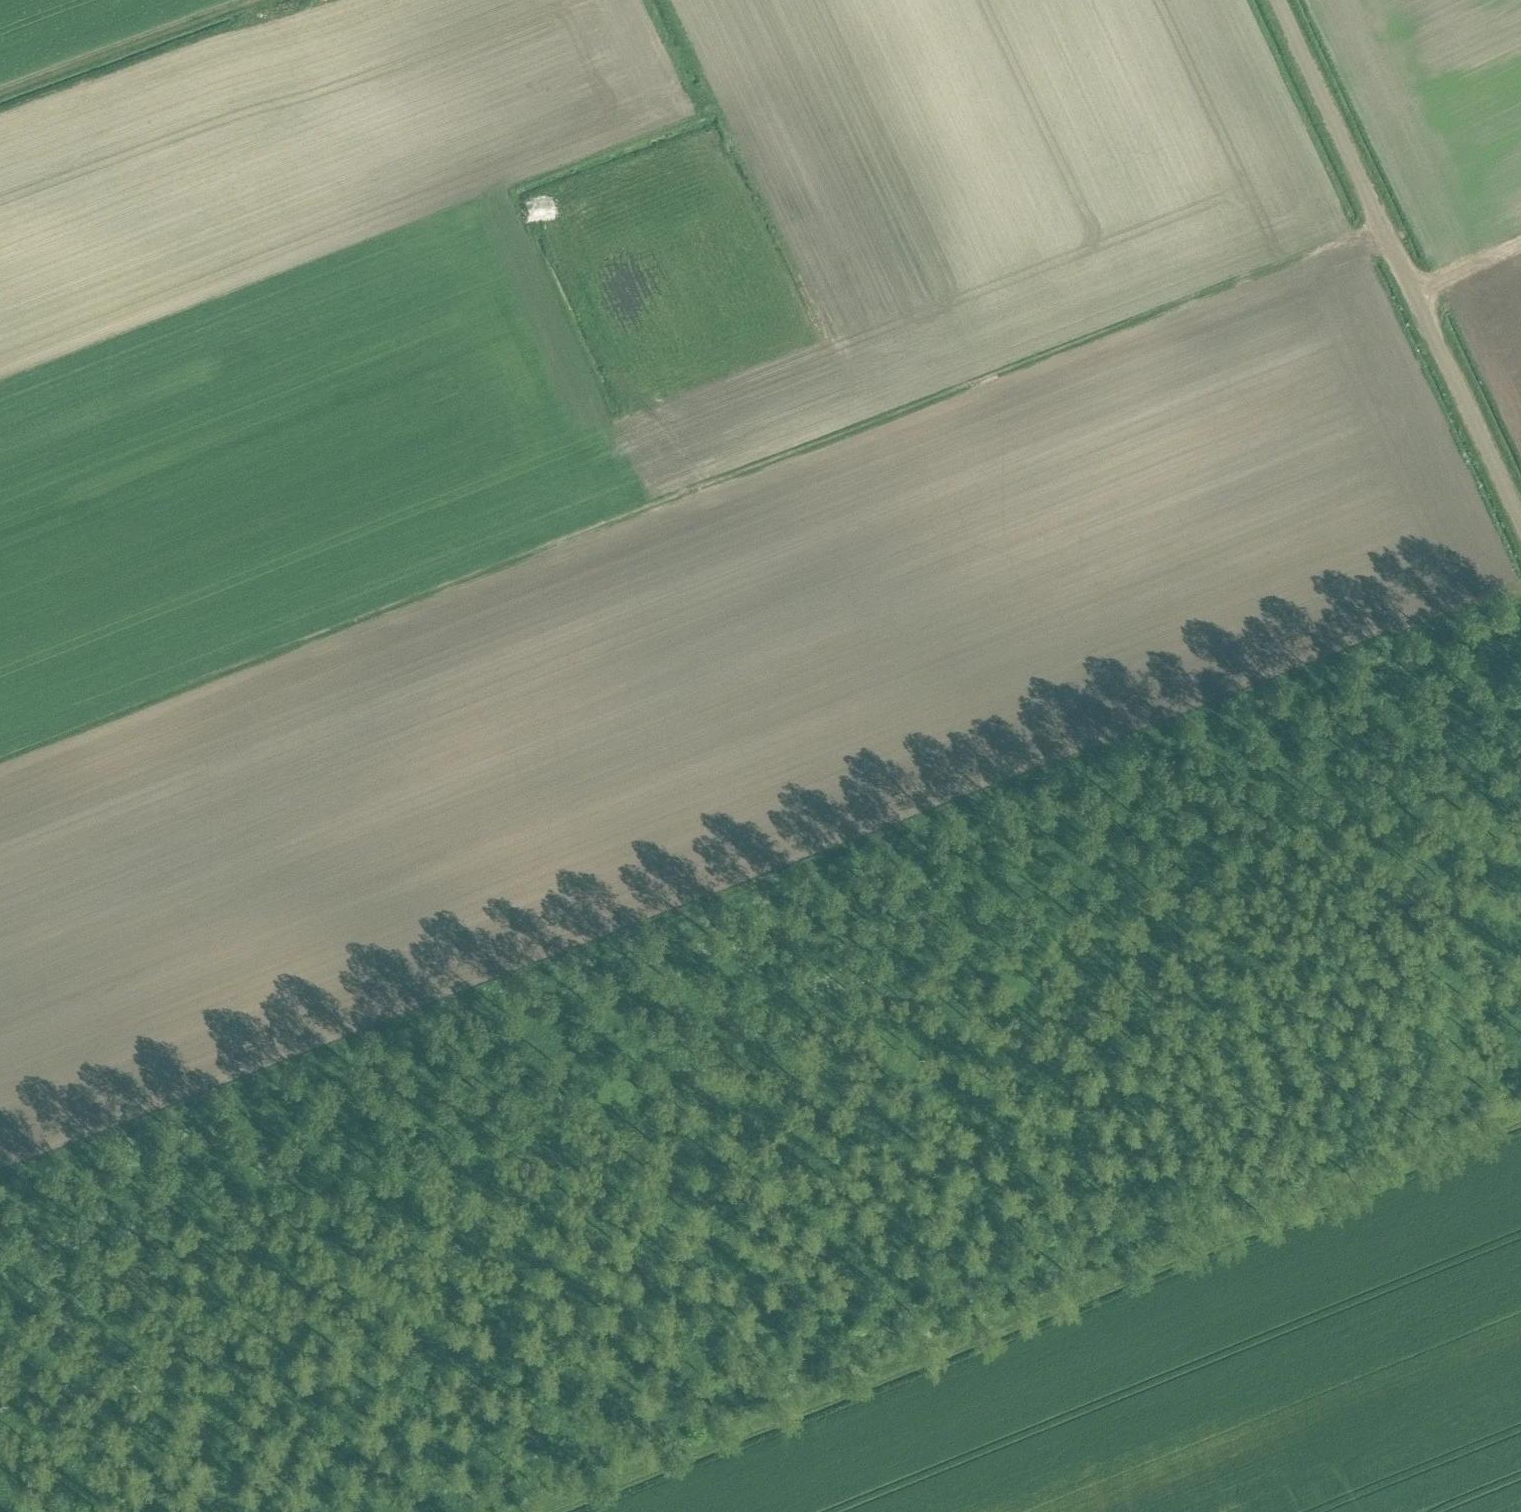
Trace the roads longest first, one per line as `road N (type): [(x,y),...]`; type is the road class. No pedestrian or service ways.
road 1 (track): [(0,767),(1382,233)]
road 2 (unclassified): [(1520,529),(1273,0)]

